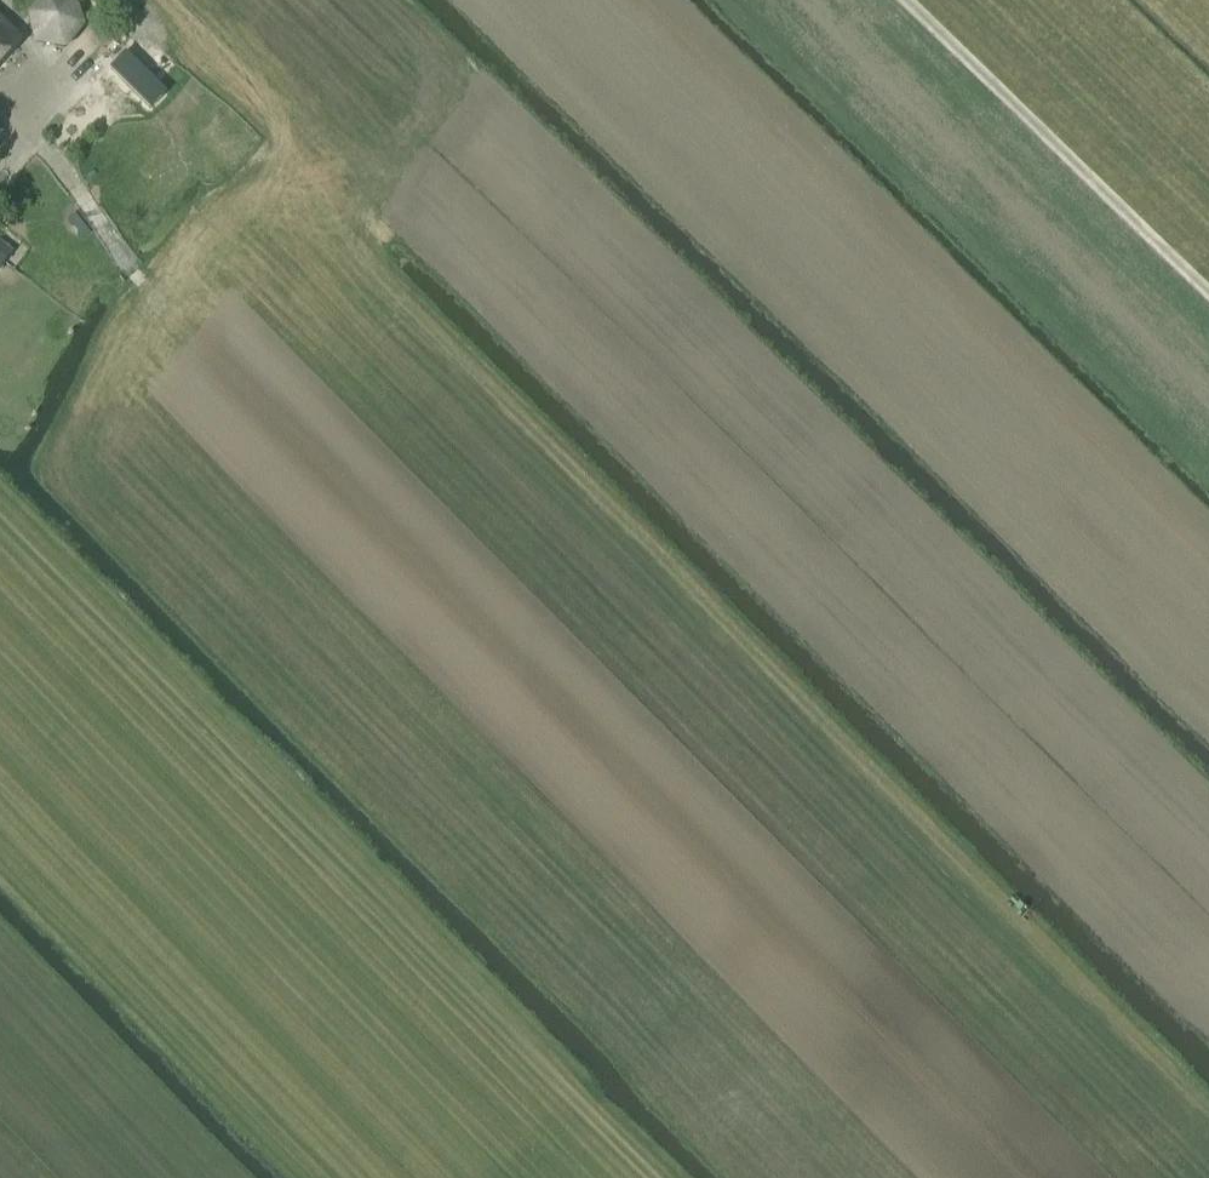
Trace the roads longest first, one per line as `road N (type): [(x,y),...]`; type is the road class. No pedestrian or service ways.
road 1 (track): [(1208,293),(906,0)]

